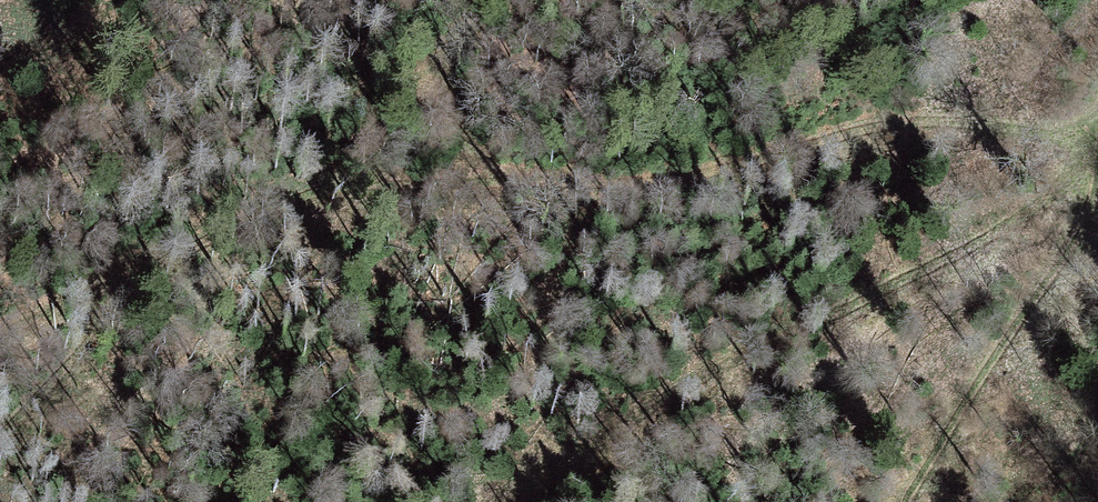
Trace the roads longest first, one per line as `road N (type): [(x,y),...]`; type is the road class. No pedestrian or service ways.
road 1 (track): [(1097,136),(1066,126),(904,121),(681,177),(337,186),(0,331)]
road 2 (track): [(1097,154),(1006,225),(694,378),(506,501)]
road 3 (track): [(907,501),(1097,197)]
road 4 (track): [(514,184),(477,154),(444,94),(447,54),(499,0)]
road 5 (track): [(132,272),(0,432)]

